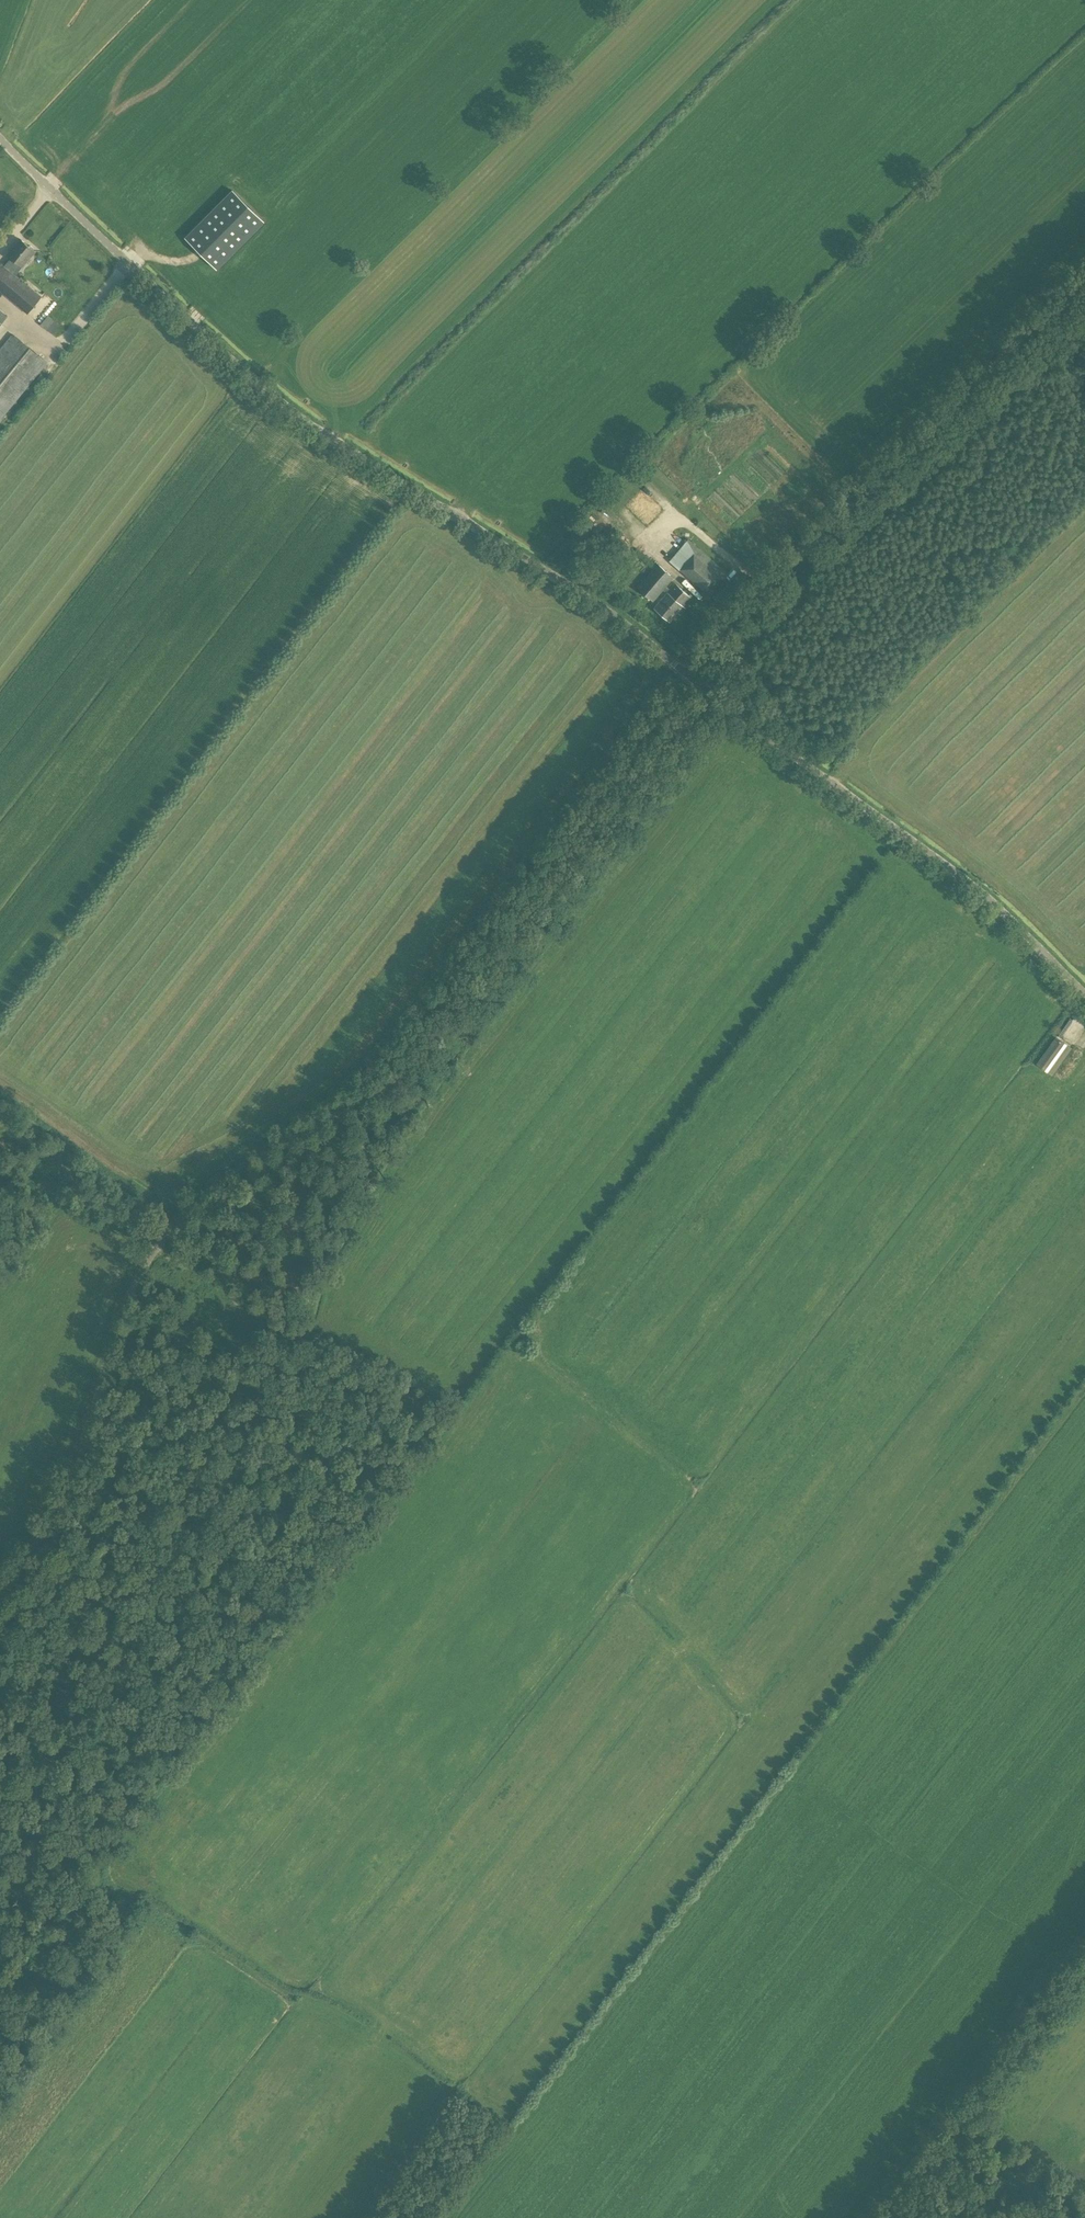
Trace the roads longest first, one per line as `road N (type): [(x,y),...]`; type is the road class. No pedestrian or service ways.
road 1 (unclassified): [(0,1585),(60,1497),(117,1322),(163,1241),(247,1164),(409,1065),(701,686)]
road 2 (unclassified): [(701,686),(601,605),(270,392),(0,137)]
road 3 (unclassified): [(701,686),(716,640),(742,610),(1084,279)]
road 4 (unclassified): [(1084,992),(976,889),(701,686)]
road 5 (track): [(882,2217),(1084,1953)]
road 6 (track): [(0,1650),(172,1775)]
road 7 (track): [(956,2121),(1084,2213)]

